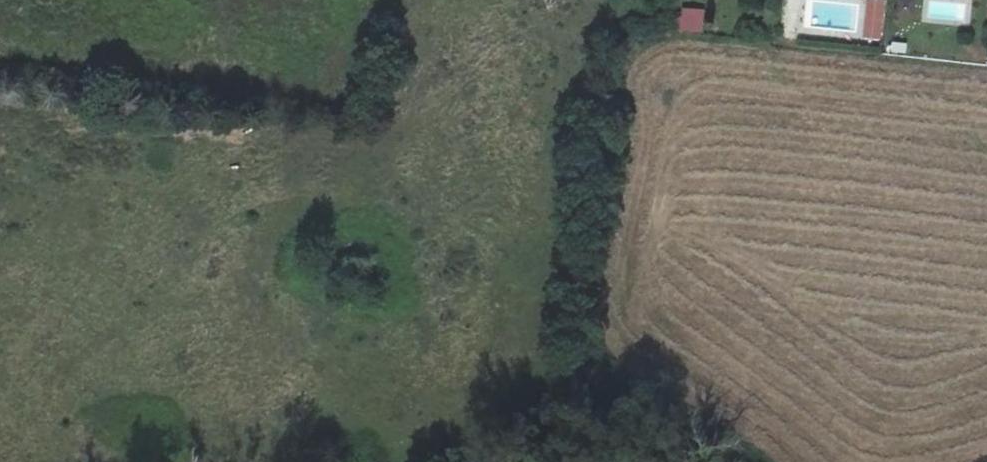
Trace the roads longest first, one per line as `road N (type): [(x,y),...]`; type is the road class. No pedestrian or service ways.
road 1 (track): [(672,461),(627,447),(566,443),(511,461)]

